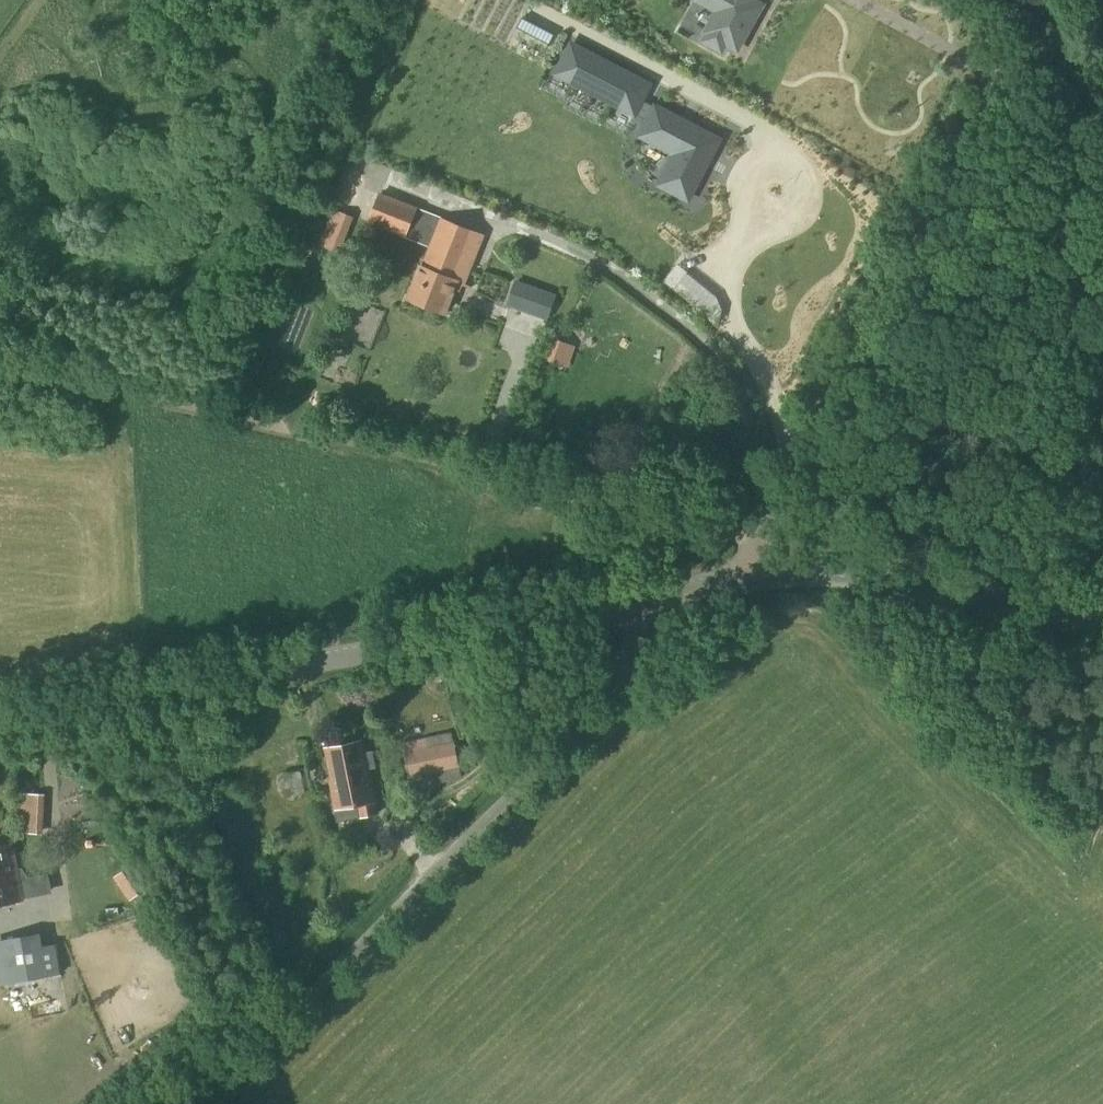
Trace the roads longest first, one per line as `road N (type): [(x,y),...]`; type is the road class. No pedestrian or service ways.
road 1 (unclassified): [(184,1103),(598,698),(620,666),(636,596)]
road 2 (secondary): [(0,720),(636,596)]
road 3 (unclassified): [(753,576),(765,526),(1046,0)]
road 4 (track): [(342,439),(761,545)]
road 5 (secondary): [(1102,614),(851,573),(753,576)]

